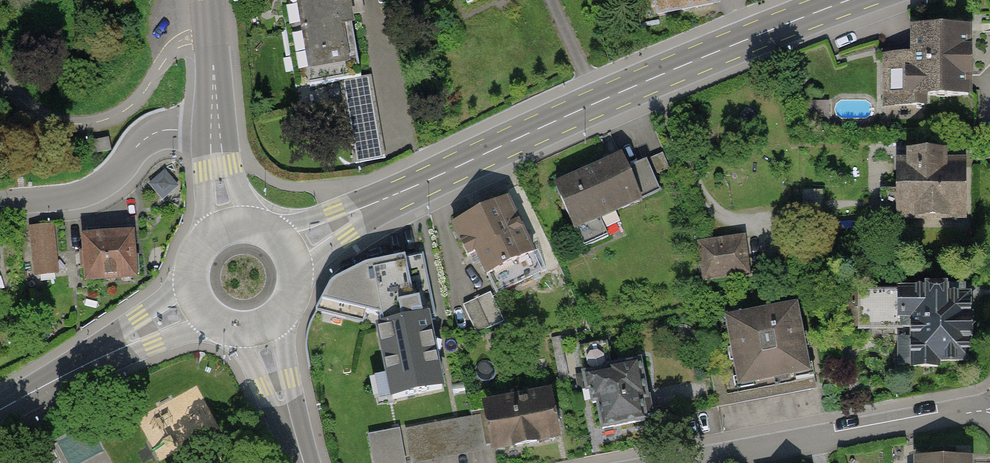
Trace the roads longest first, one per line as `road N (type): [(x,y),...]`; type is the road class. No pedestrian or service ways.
road 1 (primary): [(853,0),(597,103),(292,252)]
road 2 (residential): [(989,405),(685,462)]
road 3 (residential): [(216,122),(160,130),(109,179),(75,196),(0,202)]
road 4 (primary): [(0,410),(195,300)]
road 5 (residential): [(259,329),(303,462)]
road 6 (residential): [(207,0),(216,122)]

